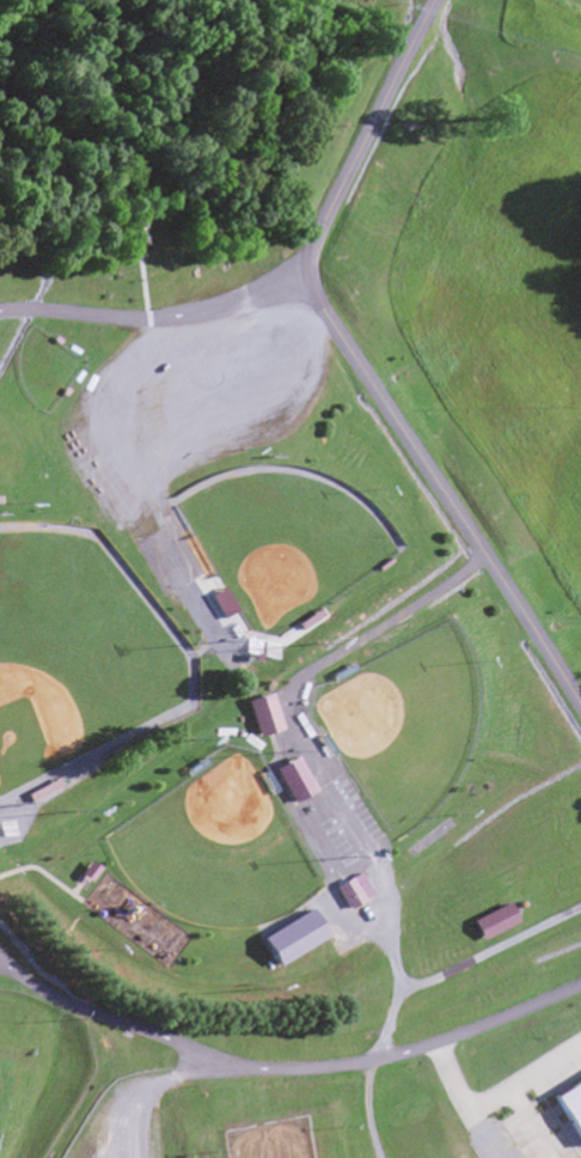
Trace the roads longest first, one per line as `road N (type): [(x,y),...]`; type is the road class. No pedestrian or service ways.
road 1 (residential): [(434,0),(320,225),(311,280),(580,702)]
road 2 (residential): [(580,907),(412,987),(396,1001),(377,1059)]

